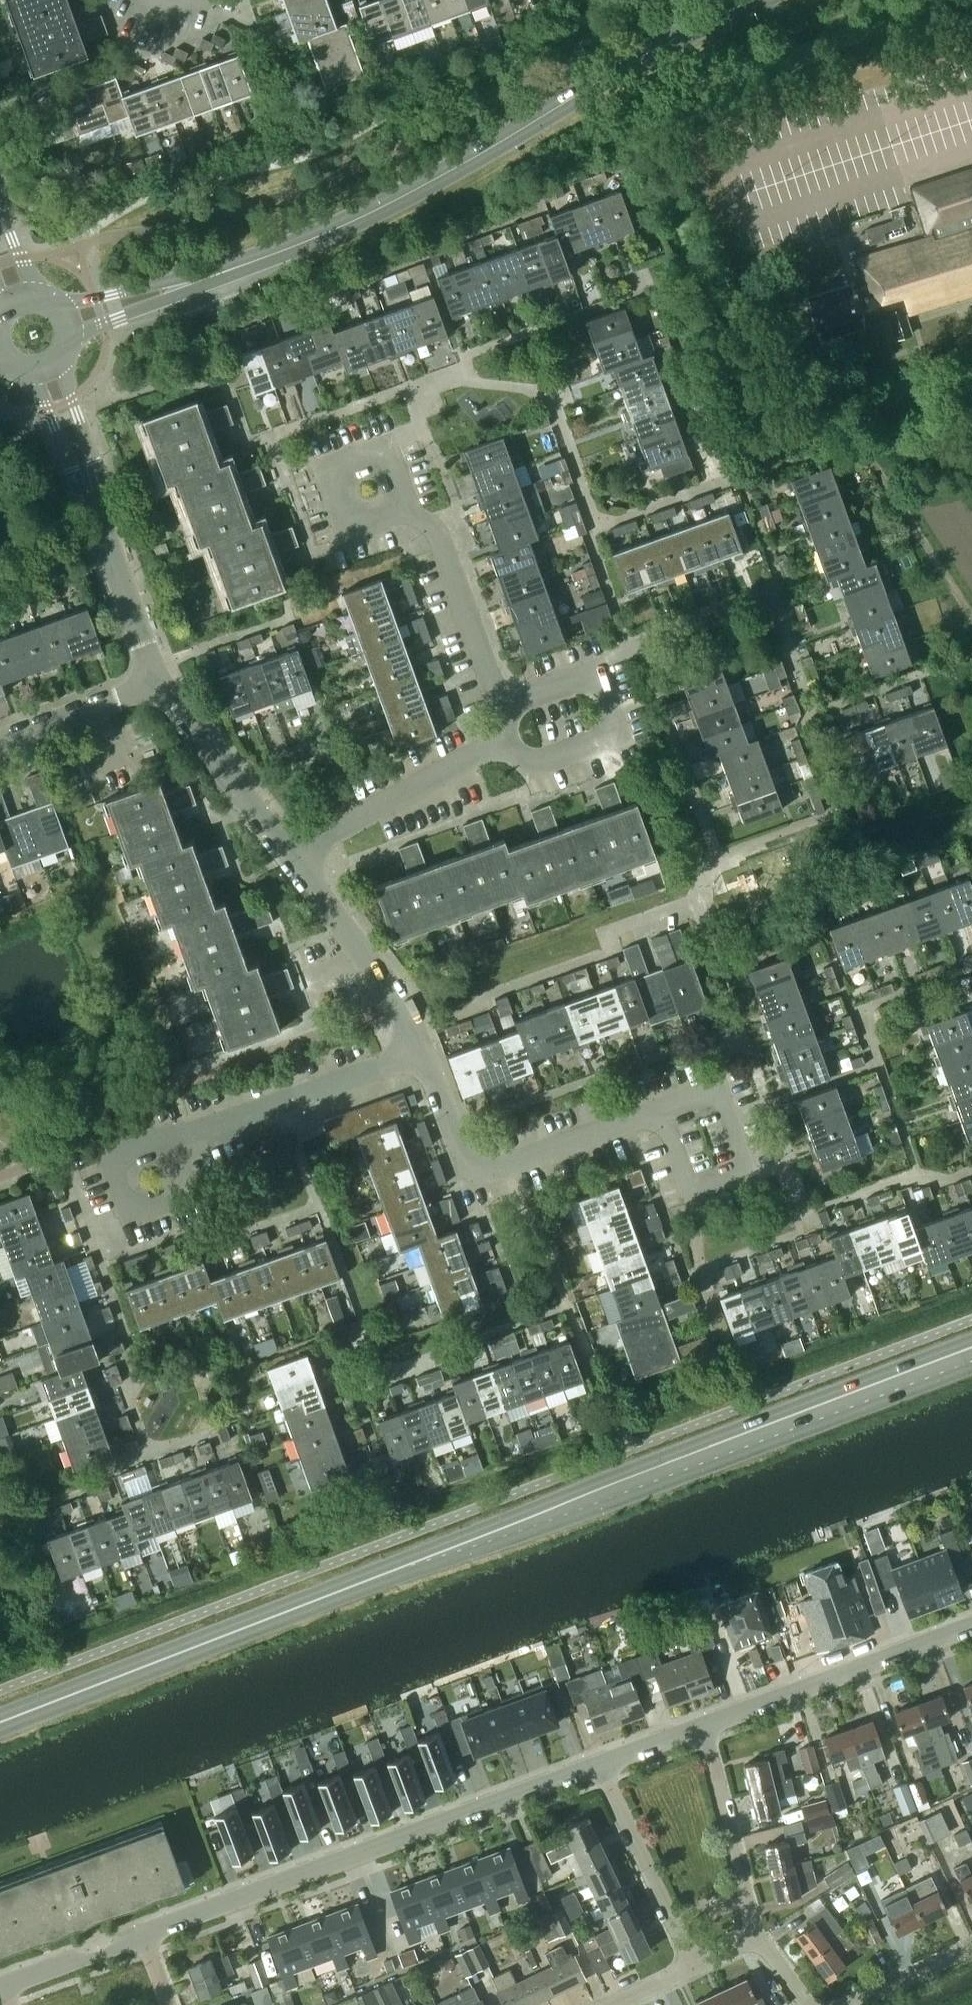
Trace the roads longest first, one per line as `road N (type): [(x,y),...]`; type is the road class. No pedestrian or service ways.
road 1 (primary): [(0,1721),(971,1349)]
road 2 (secondary): [(211,275),(347,223),(750,0)]
road 3 (residential): [(293,857),(504,731),(437,535),(370,492)]
road 4 (residential): [(138,1940),(598,1766)]
road 5 (residential): [(420,1052),(462,1159),(472,1168),(508,1167),(671,1121),(708,1127)]
road 6 (residential): [(704,1727),(971,1629)]
road 7 (residential): [(182,1141),(420,1052)]
road 8 (residential): [(293,857),(387,976),(420,1052)]
road 9 (residential): [(598,1766),(692,1967)]
road 10 (residential): [(157,685),(293,857)]
road 11 (residential): [(758,1939),(704,1727)]
road 12 (residential): [(101,522),(93,459),(62,353)]
road 13 (residential): [(101,522),(157,685)]
road 14 (residential): [(27,369),(101,522)]
road 15 (residential): [(157,685),(0,741)]
road 16 (residential): [(182,1141),(185,1195),(130,1210),(123,1157)]
road 17 (secondary): [(211,275),(57,305)]
road 18 (secondary): [(68,338),(211,275)]
road 19 (residential): [(0,1986),(138,1940)]
road 20 (residential): [(849,2004),(971,1947)]

